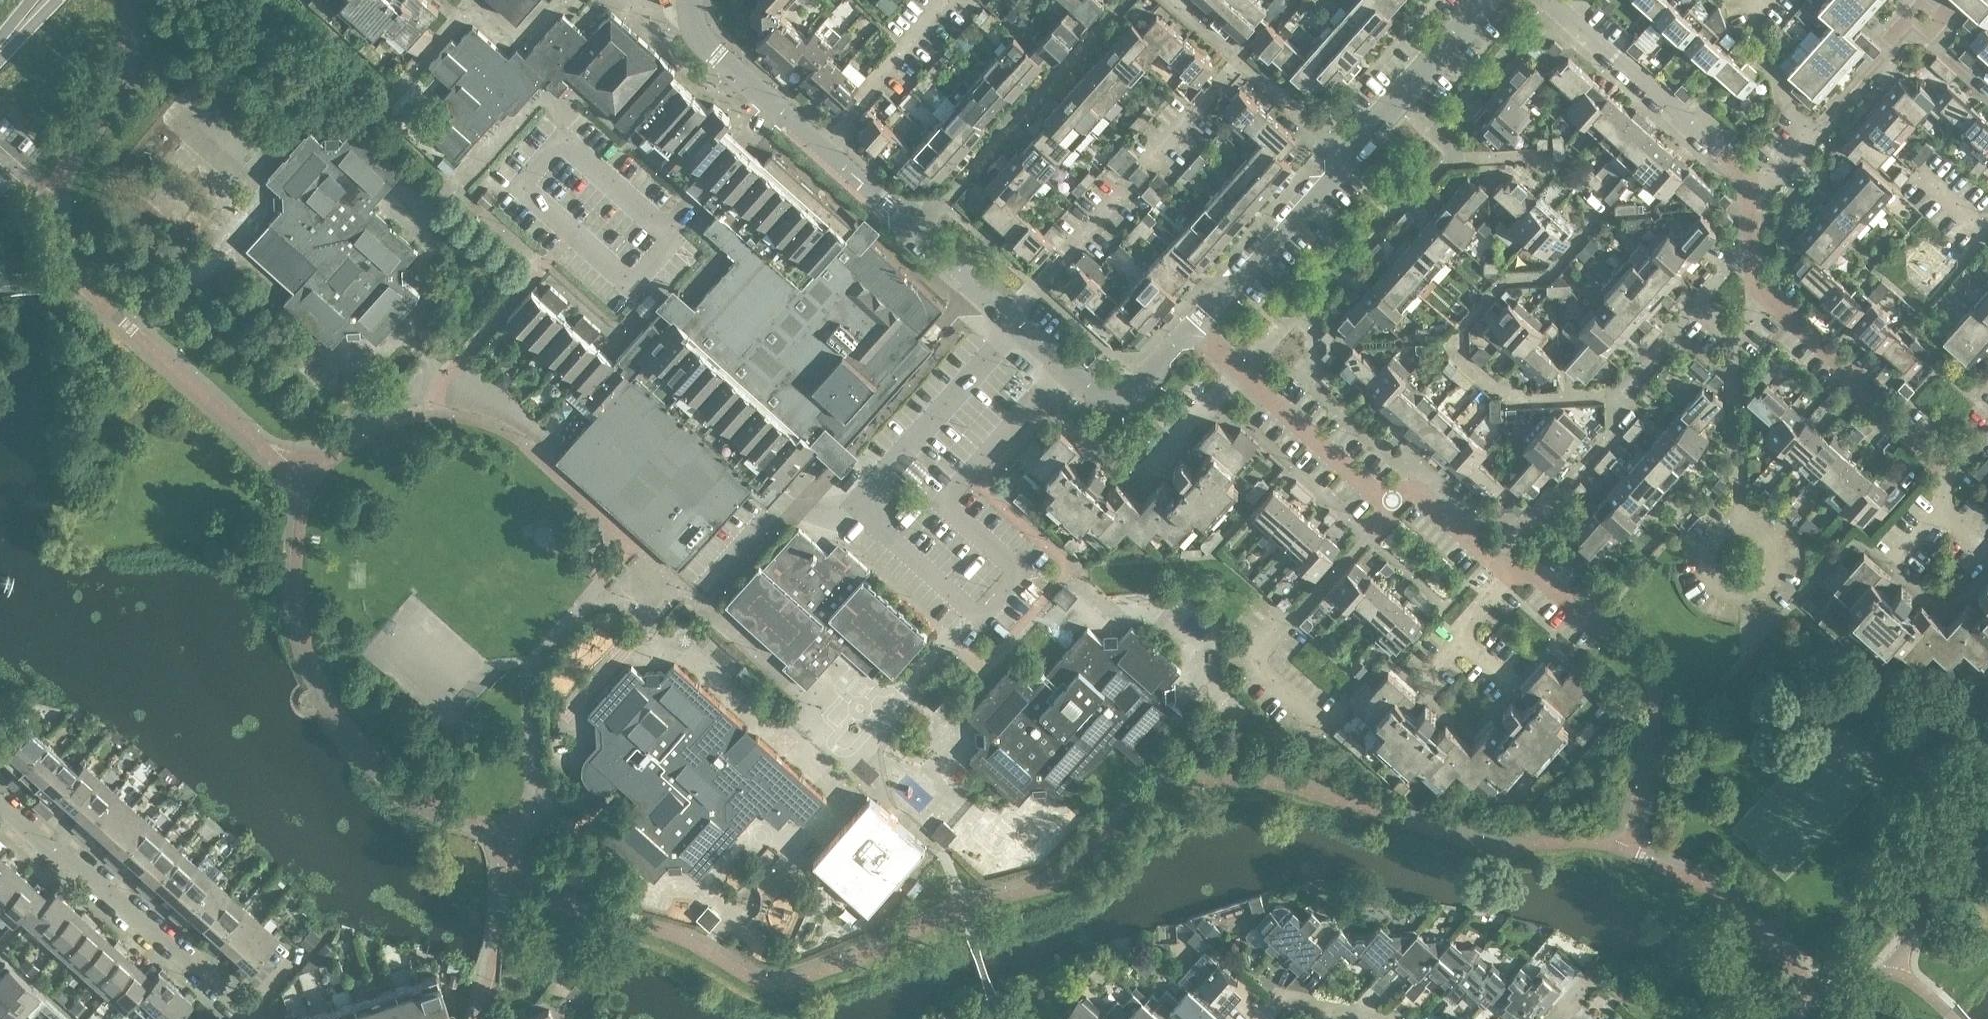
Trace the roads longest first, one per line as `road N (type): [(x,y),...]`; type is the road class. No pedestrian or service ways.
road 1 (residential): [(1180,340),(1482,0)]
road 2 (unclassified): [(1180,340),(1141,382),(1112,391),(1091,386),(917,232)]
road 3 (unclassified): [(917,232),(696,36),(689,0)]
road 4 (residential): [(252,1014),(0,803)]
road 5 (residential): [(1127,0),(917,232)]
road 6 (residential): [(1391,484),(1391,515),(1264,653),(1272,685),(1310,718)]
road 7 (residential): [(1755,187),(1557,0)]
road 8 (residential): [(1953,473),(1768,302)]
road 9 (residential): [(1391,484),(1363,483),(1305,425),(1271,423),(1229,385)]
road 10 (residential): [(1743,528),(1720,540),(1712,562),(1719,583),(1734,593),(1764,588),(1776,571),(1775,549),(1756,531)]
road 11 (residential): [(1743,528),(1734,341)]
road 12 (residential): [(1813,132),(1791,114),(1781,76),(1758,57),(1755,17),(1768,0)]
road 13 (residential): [(1513,576),(1416,485),(1391,484)]
road 14 (residential): [(1813,132),(1919,28)]
road 15 (residential): [(1768,302),(1758,295),(1755,187)]

